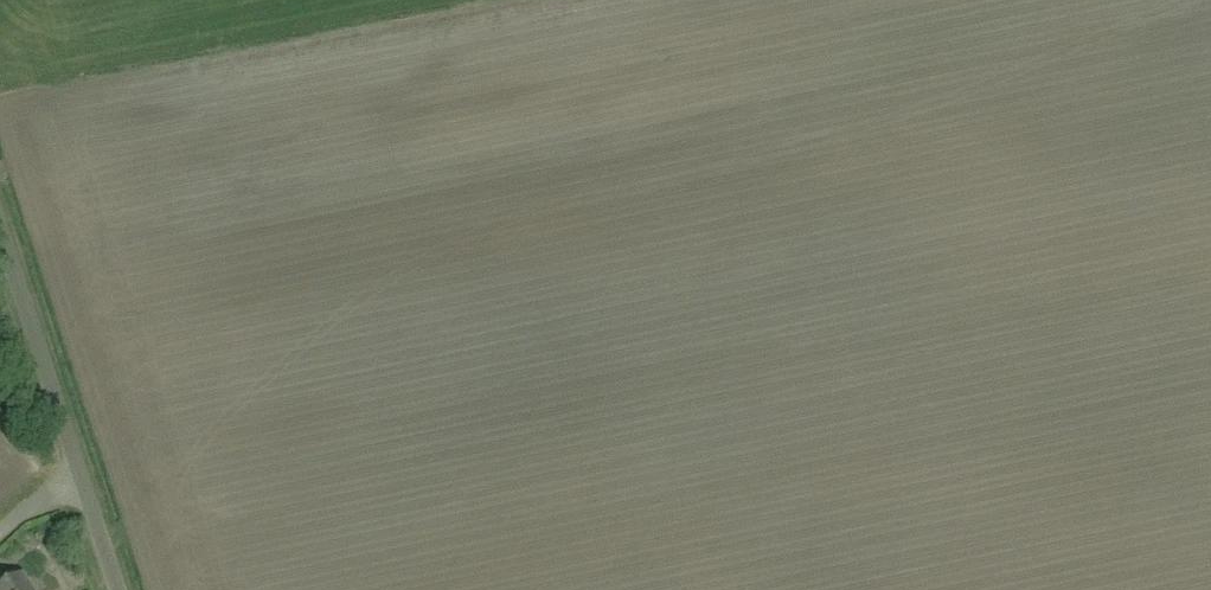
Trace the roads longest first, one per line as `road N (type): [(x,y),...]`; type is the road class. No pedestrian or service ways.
road 1 (unclassified): [(118,589),(0,232)]

